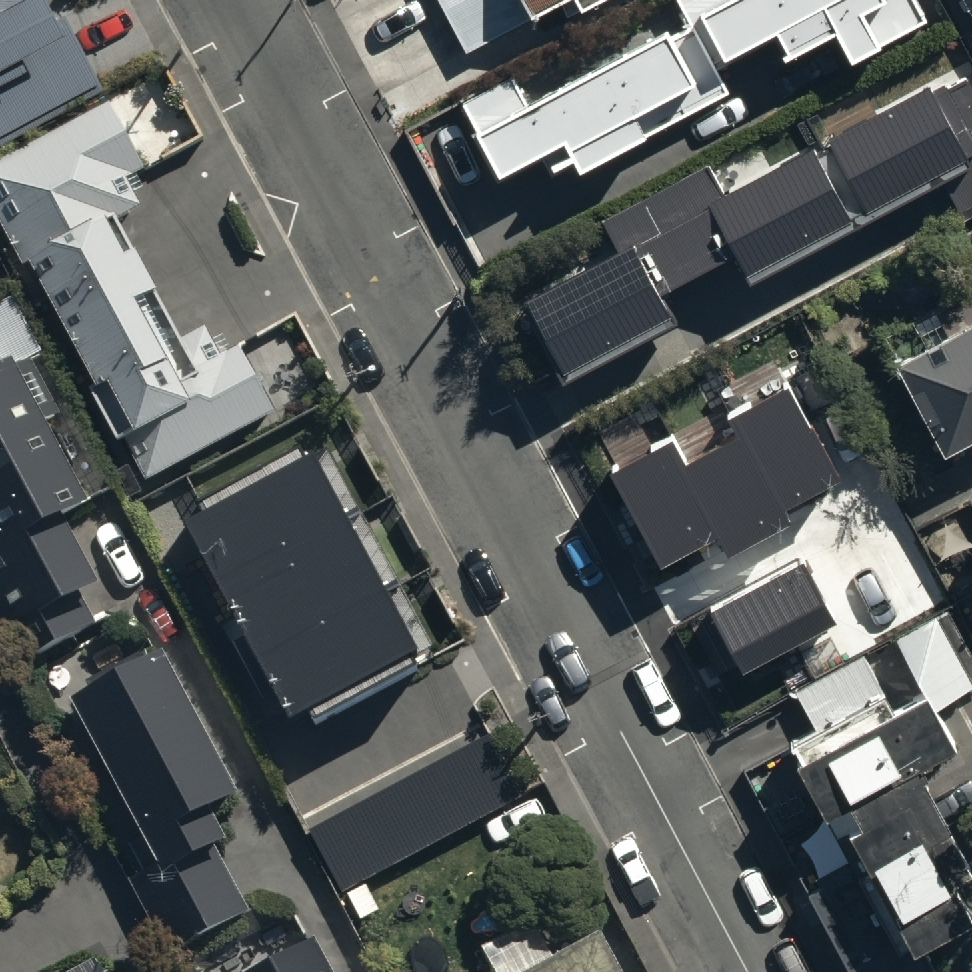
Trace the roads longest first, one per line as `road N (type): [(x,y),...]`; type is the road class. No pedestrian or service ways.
road 1 (residential): [(226,0),(750,971)]

